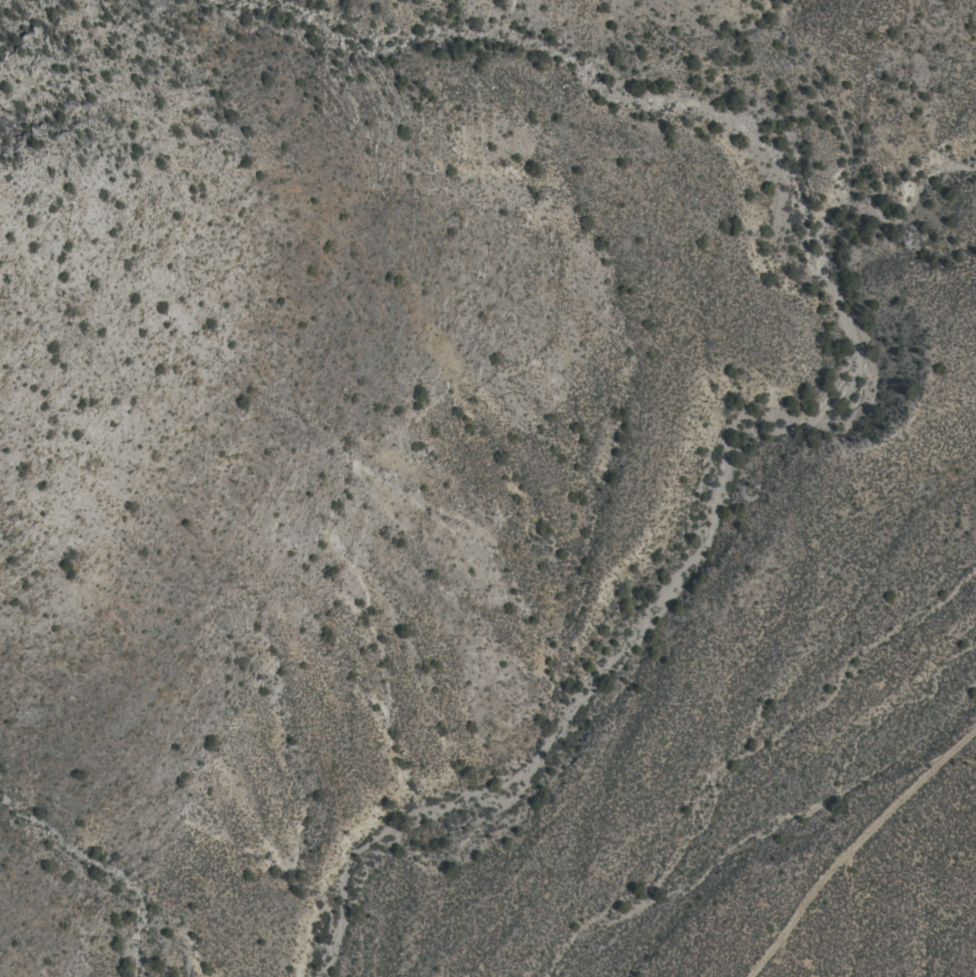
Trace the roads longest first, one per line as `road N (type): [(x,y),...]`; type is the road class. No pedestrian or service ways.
road 1 (track): [(747,976),(833,865),(975,728)]

